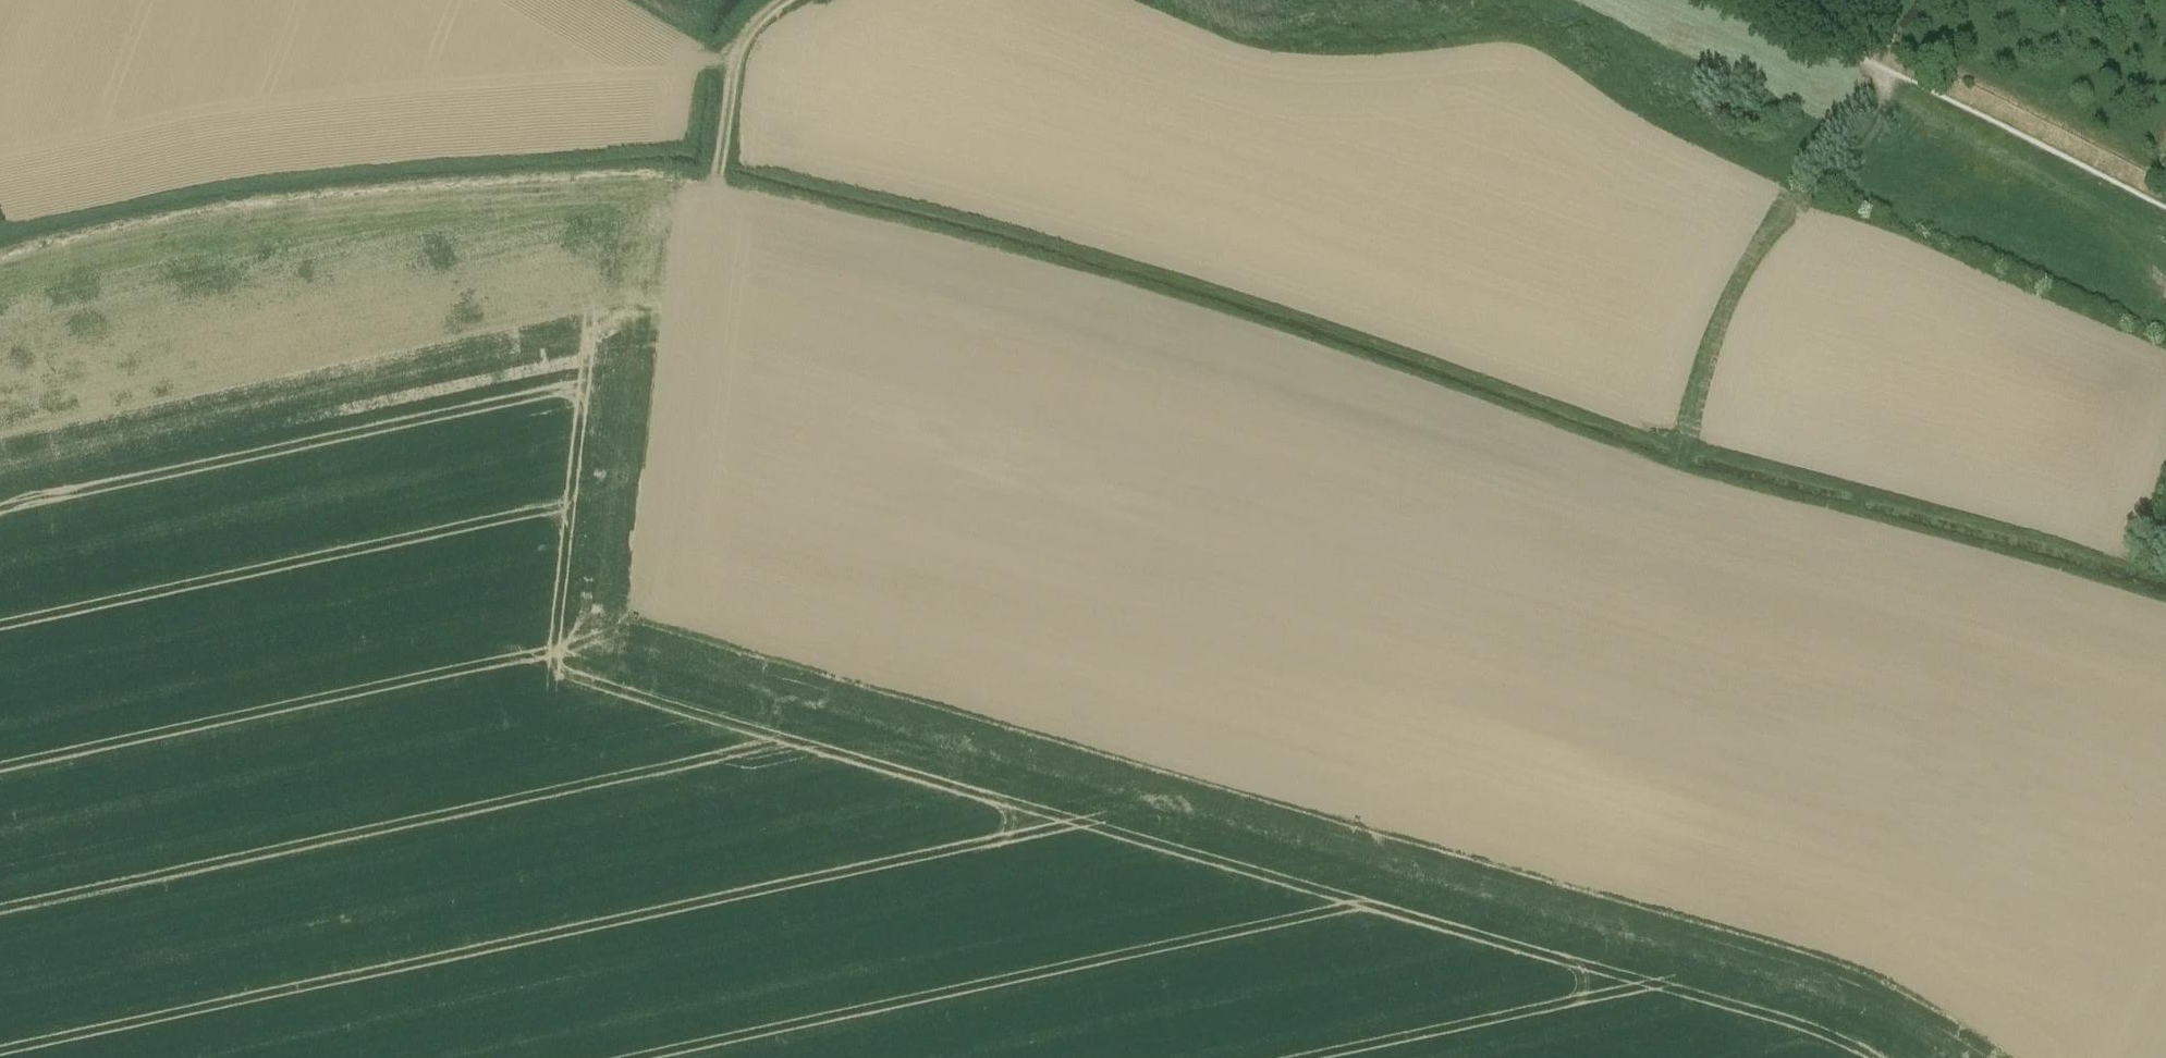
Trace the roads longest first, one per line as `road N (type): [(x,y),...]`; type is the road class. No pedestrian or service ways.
road 1 (track): [(1882,65),(1872,124),(1778,211),(1737,269),(1676,467)]
road 2 (track): [(779,0),(760,12),(729,73),(716,181)]
road 3 (track): [(1882,65),(1755,0)]

